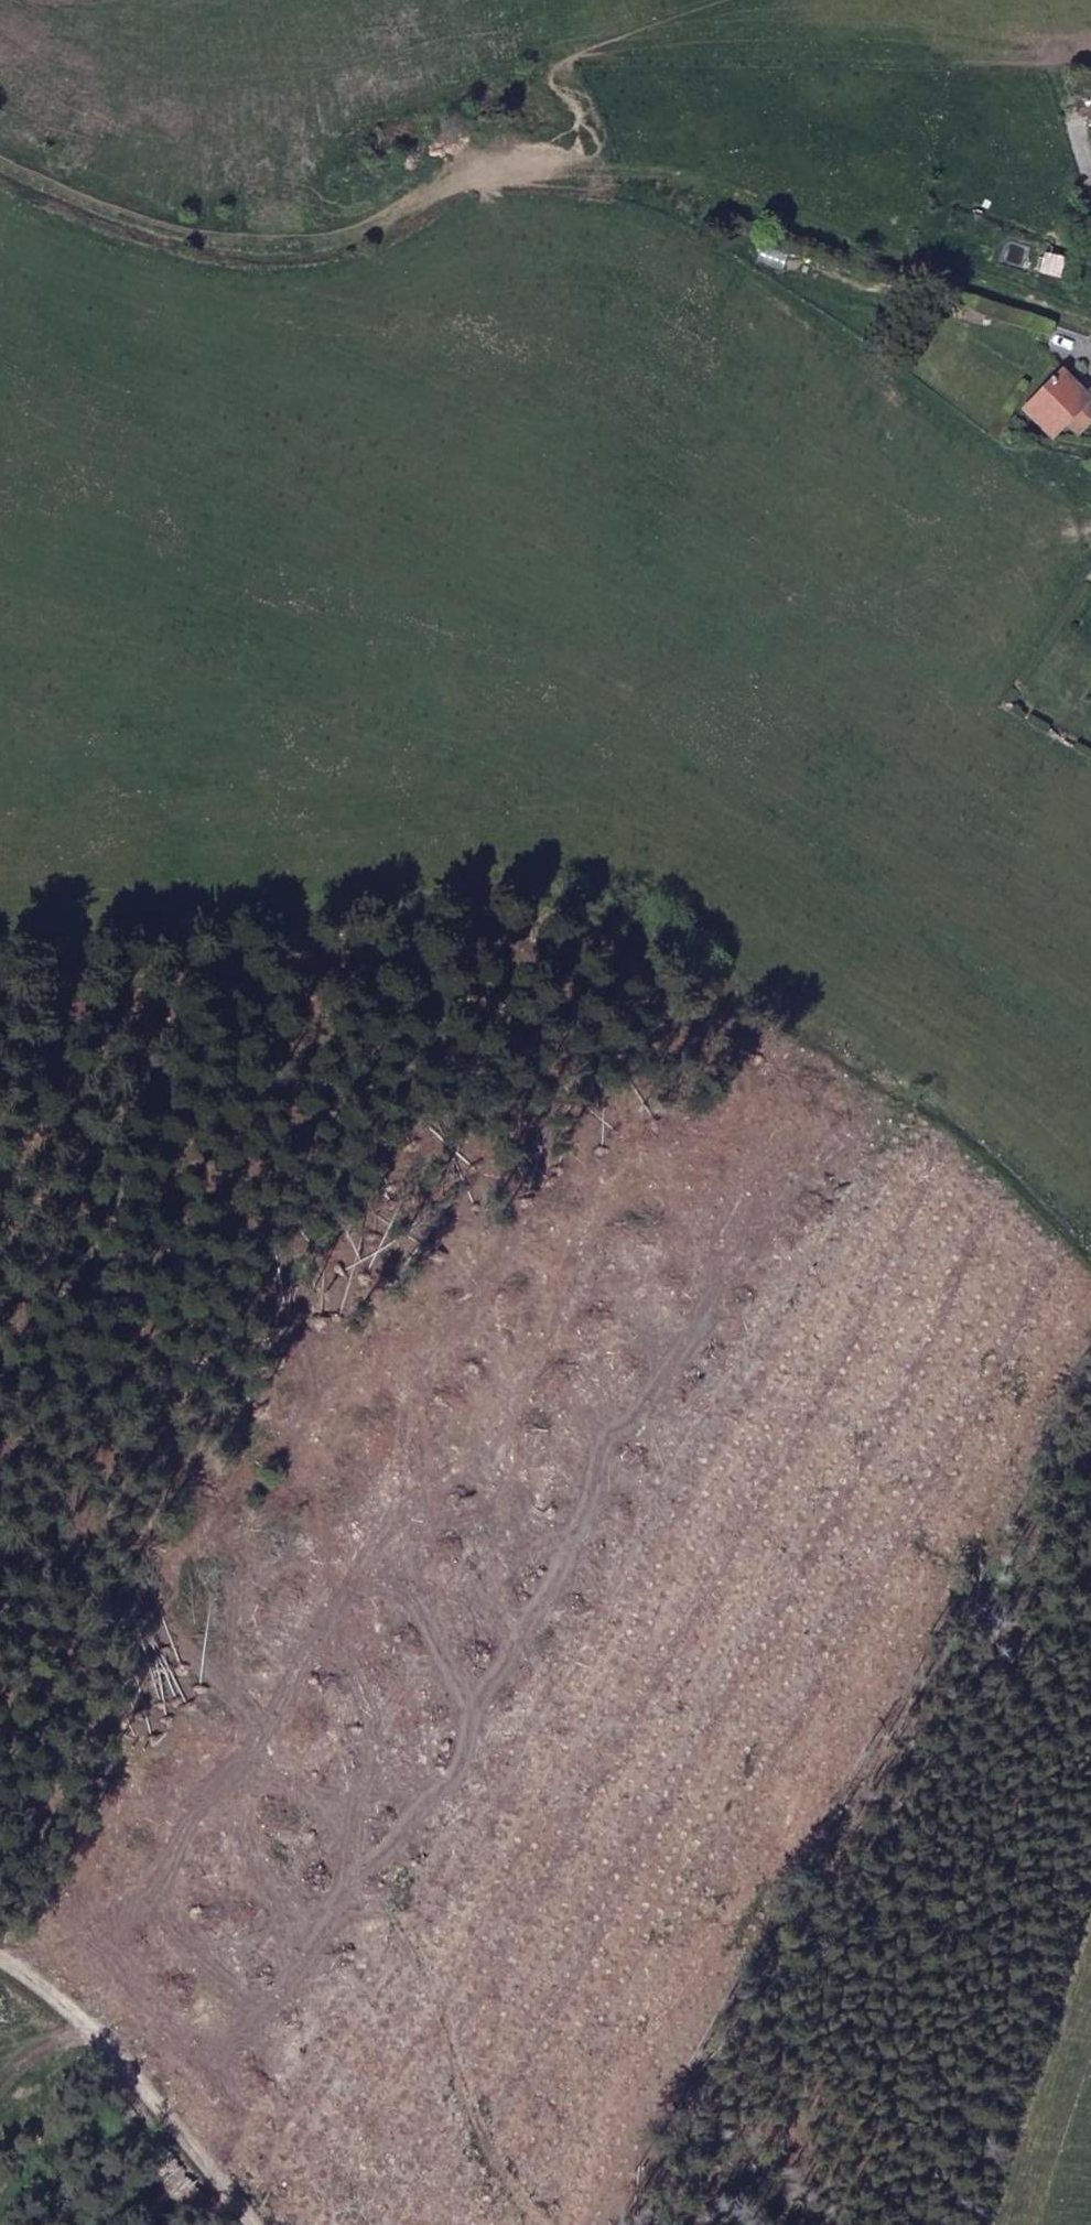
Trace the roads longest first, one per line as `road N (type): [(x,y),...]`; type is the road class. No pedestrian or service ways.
road 1 (track): [(545,2224),(465,2116),(400,1929),(288,1758),(163,1622),(105,1596),(0,1566)]
road 2 (track): [(0,1958),(37,1979),(259,2224)]

